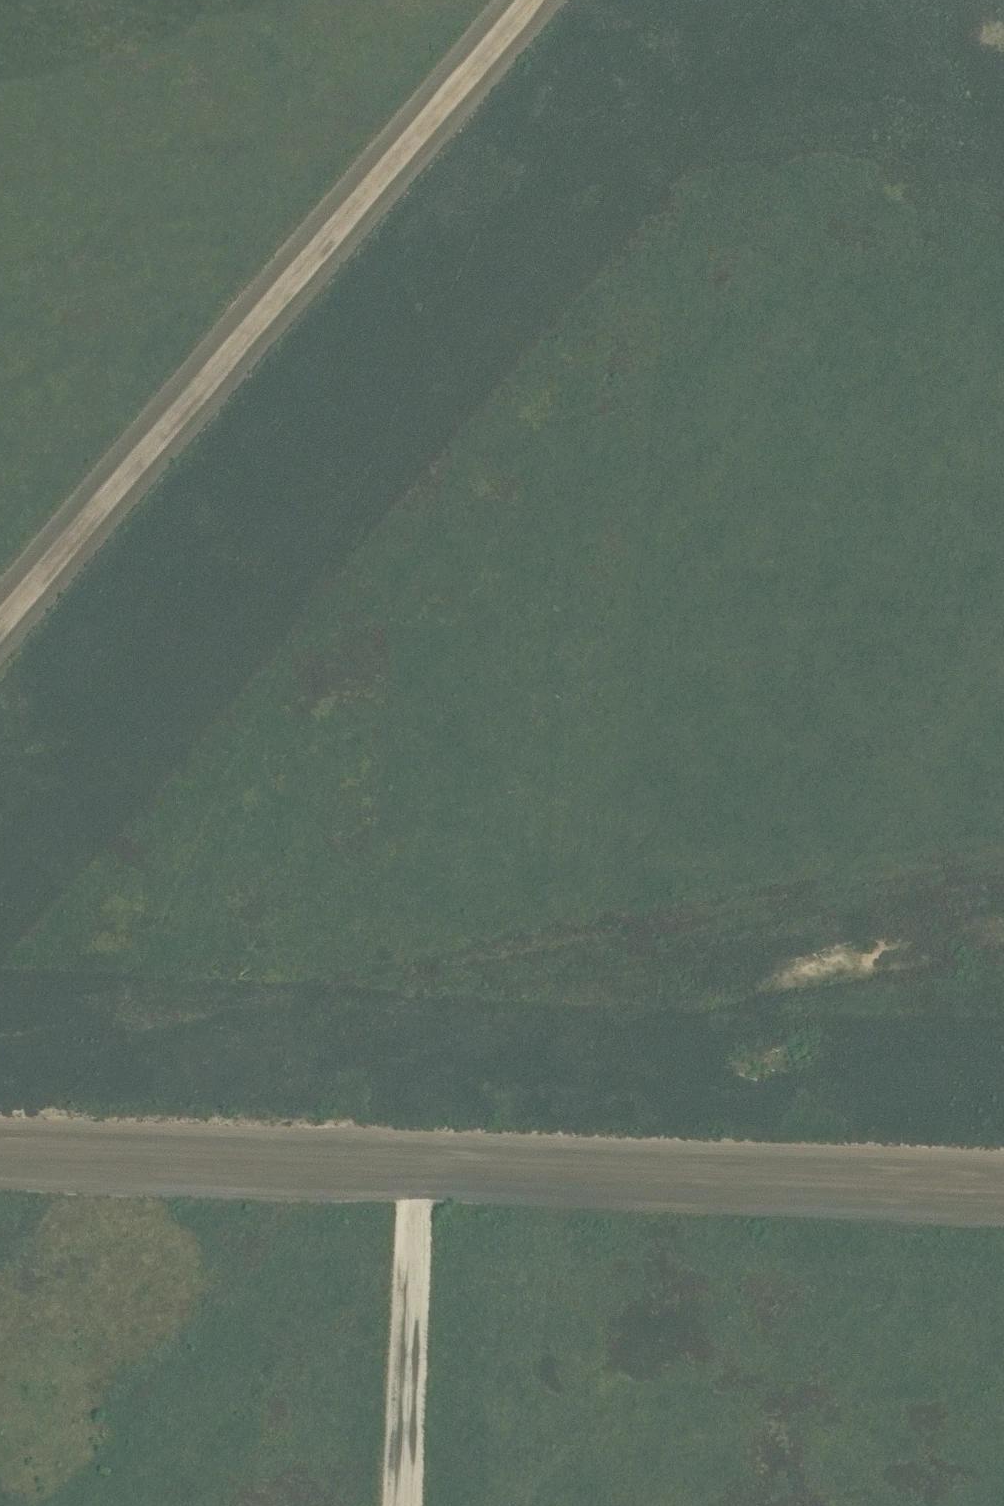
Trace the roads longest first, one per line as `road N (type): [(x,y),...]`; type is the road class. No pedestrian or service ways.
road 1 (track): [(0,1160),(1003,1194)]
road 2 (track): [(522,0),(0,616)]
road 3 (track): [(417,1175),(402,1505)]

